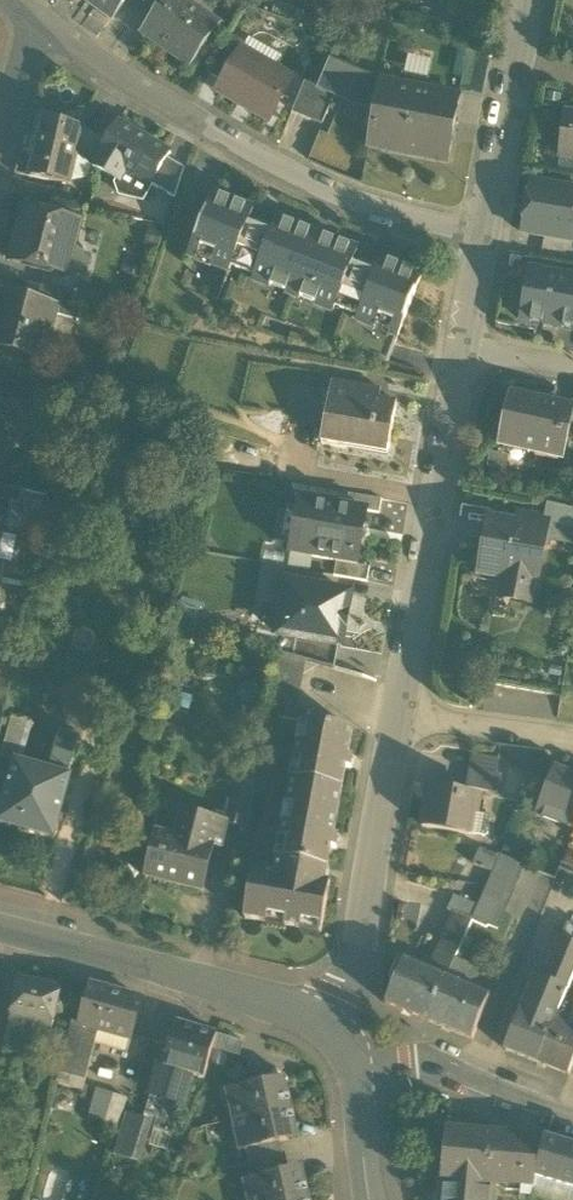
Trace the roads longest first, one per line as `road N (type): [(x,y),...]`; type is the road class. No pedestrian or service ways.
road 1 (residential): [(30,17),(286,185),(484,243)]
road 2 (residential): [(396,715),(466,357)]
road 3 (tertiary): [(0,924),(267,1001),(342,1035)]
road 4 (residential): [(342,1035),(396,715)]
road 5 (residential): [(572,1116),(443,1071),(384,1060),(342,1035)]
road 6 (residential): [(484,243),(525,69)]
road 7 (residential): [(396,715),(572,737)]
road 8 (tertiary): [(369,1199),(342,1035)]

